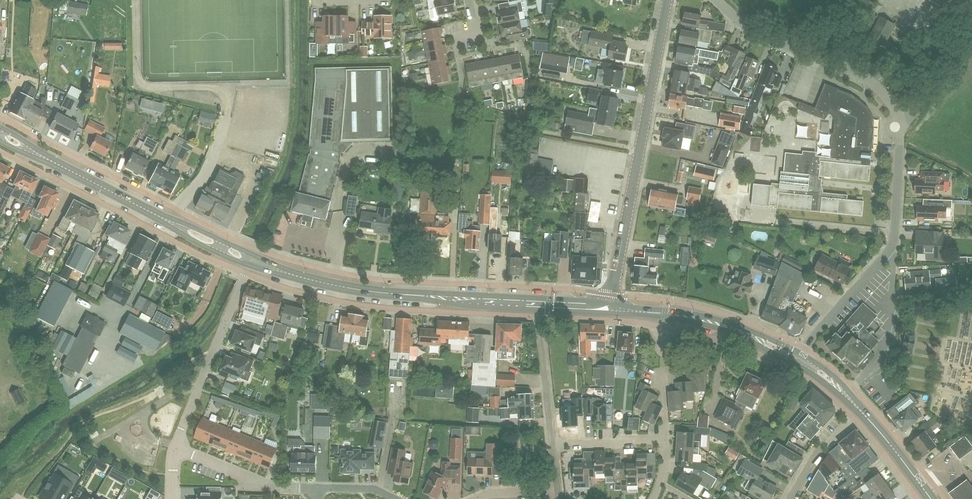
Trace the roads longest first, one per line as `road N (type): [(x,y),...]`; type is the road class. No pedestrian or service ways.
road 1 (primary): [(610,308),(356,290),(252,260)]
road 2 (secondary): [(610,308),(668,0)]
road 3 (primary): [(252,260),(0,134)]
road 4 (track): [(296,0),(292,143),(241,242)]
road 5 (residential): [(899,126),(894,107),(870,82),(773,41),(717,0)]
road 6 (residential): [(252,260),(177,437),(180,450)]
road 7 (primary): [(797,357),(709,321),(610,308)]
road 8 (residential): [(854,387),(884,351),(893,249)]
road 9 (residential): [(797,357),(893,249)]
road 10 (primary): [(930,498),(845,395)]
road 11 (residential): [(180,450),(278,489),(300,489)]
road 12 (residential): [(554,444),(544,317)]
road 13 (residential): [(893,249),(899,126)]

